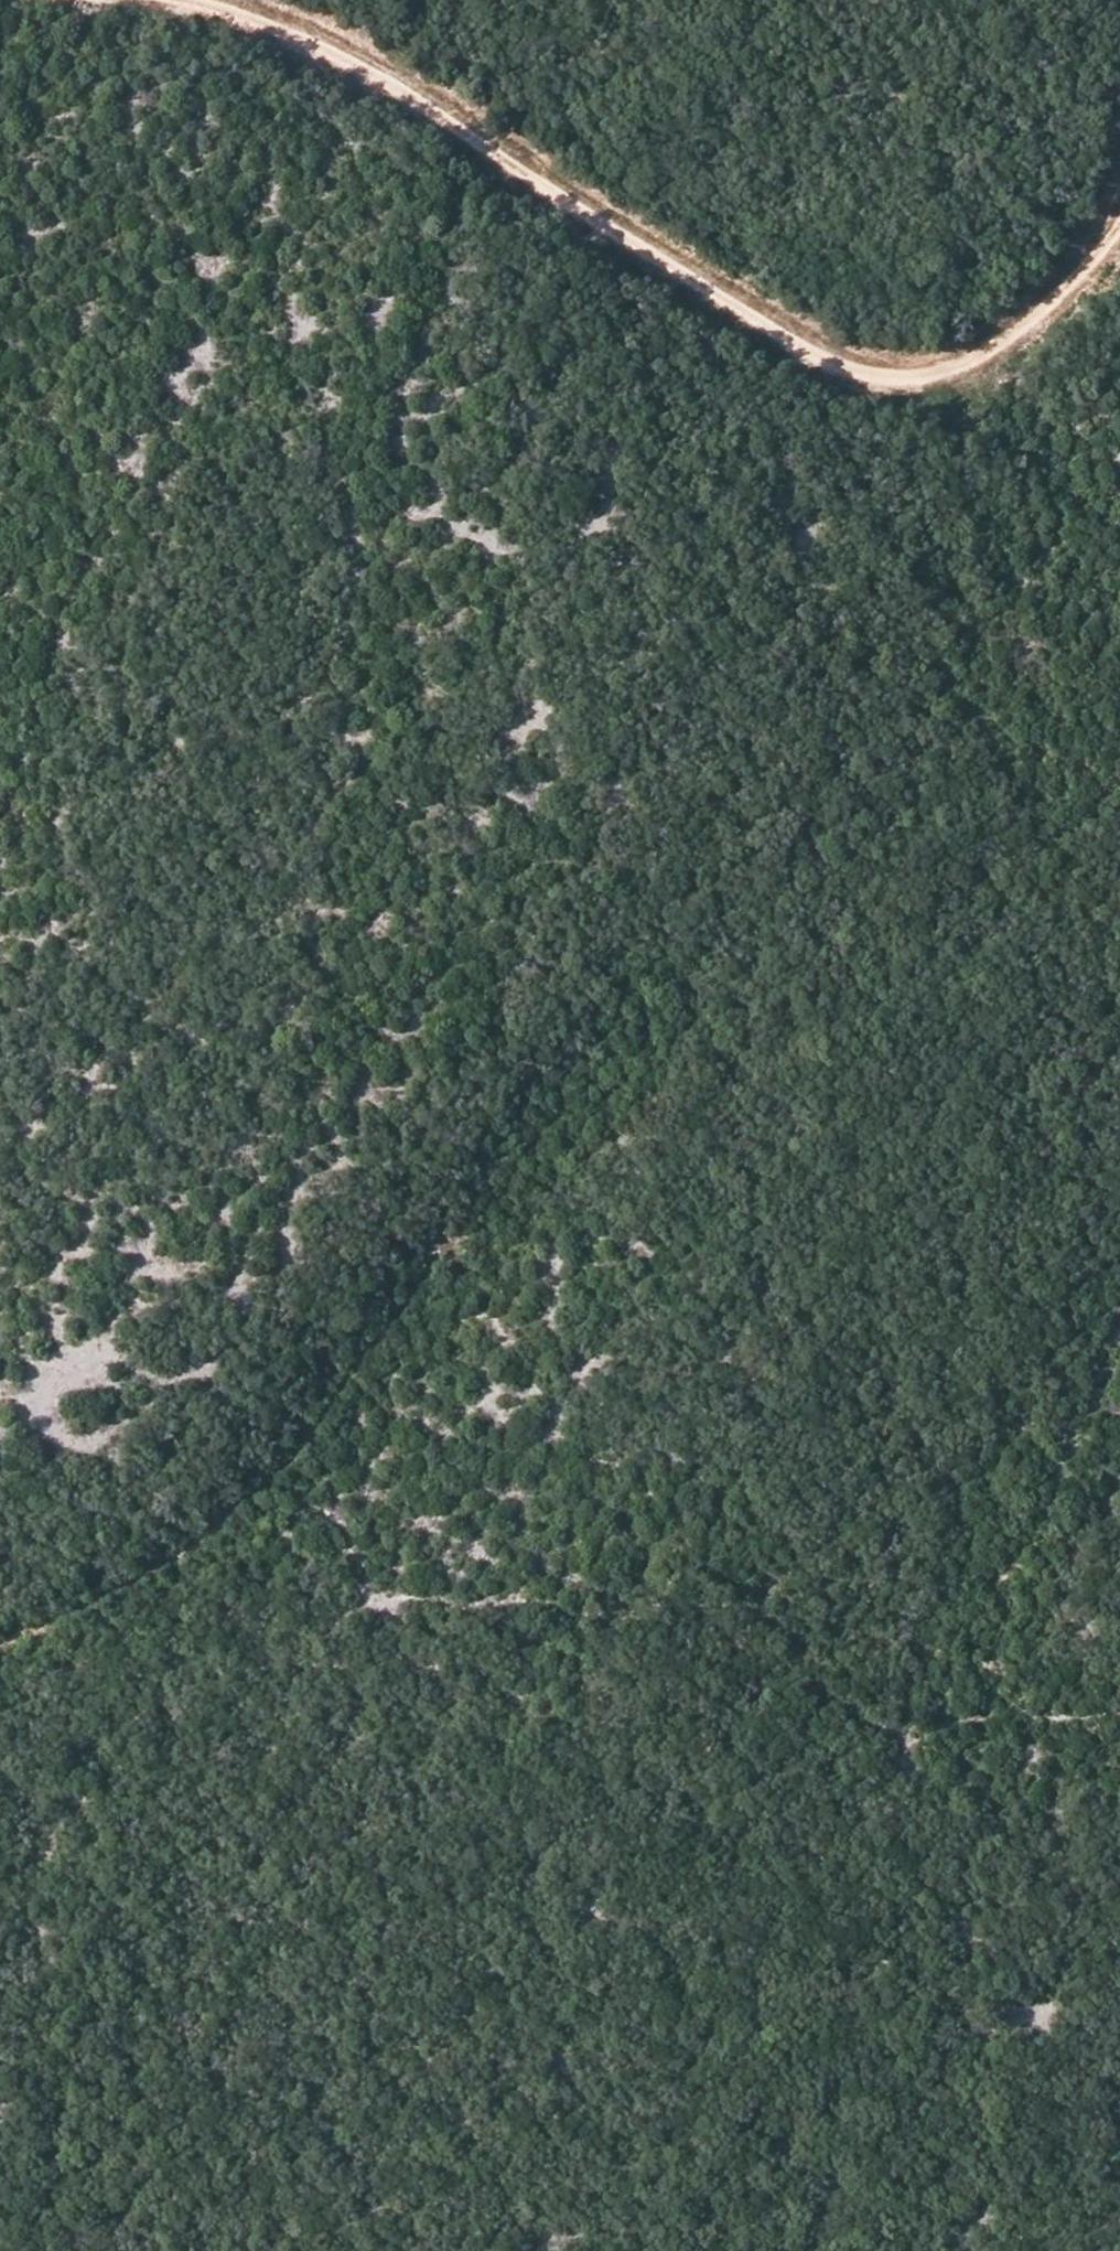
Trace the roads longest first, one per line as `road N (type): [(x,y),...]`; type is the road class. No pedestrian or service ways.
road 1 (track): [(1119,230),(1006,343),(949,370),(889,379),(844,365),(671,267),(372,68),(279,20),(218,0)]

